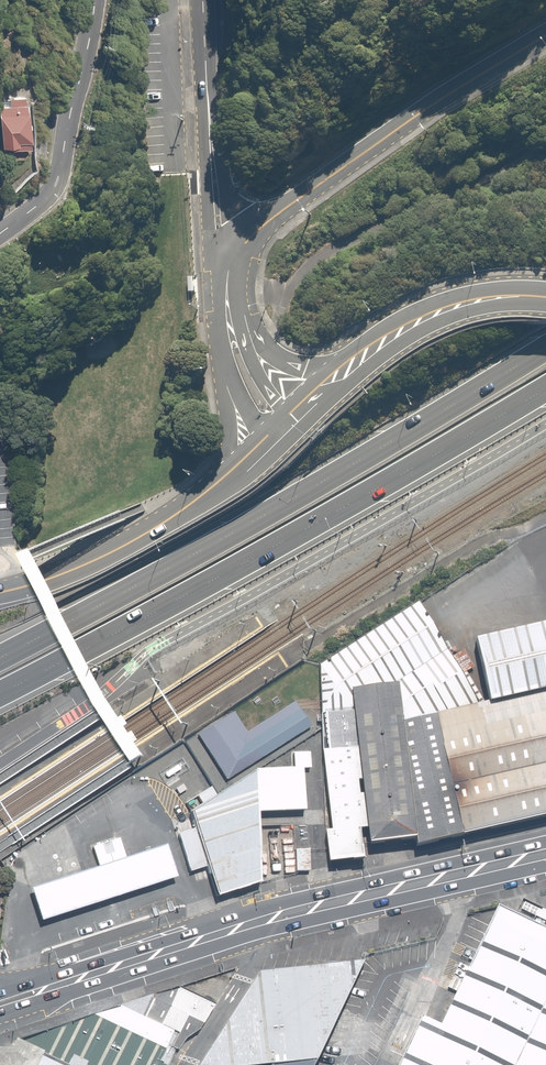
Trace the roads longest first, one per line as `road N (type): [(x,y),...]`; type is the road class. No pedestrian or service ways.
road 1 (trunk): [(0,658),(545,346)]
road 2 (trunk): [(545,388),(0,695)]
road 3 (tertiary): [(235,253),(361,154),(545,35)]
road 4 (unclassified): [(279,432),(199,501),(142,538),(0,592)]
road 5 (tertiary): [(545,298),(478,301),(425,318),(370,350),(279,432)]
road 6 (secondary): [(280,916),(0,1004)]
road 7 (secondary): [(545,854),(280,916)]
road 8 (residential): [(95,0),(57,183),(0,234)]
road 9 (residential): [(235,253),(218,210),(204,0)]
road 10 (tertiary): [(279,432),(229,314),(235,253)]
road 11 (unclassified): [(280,916),(188,1064)]

